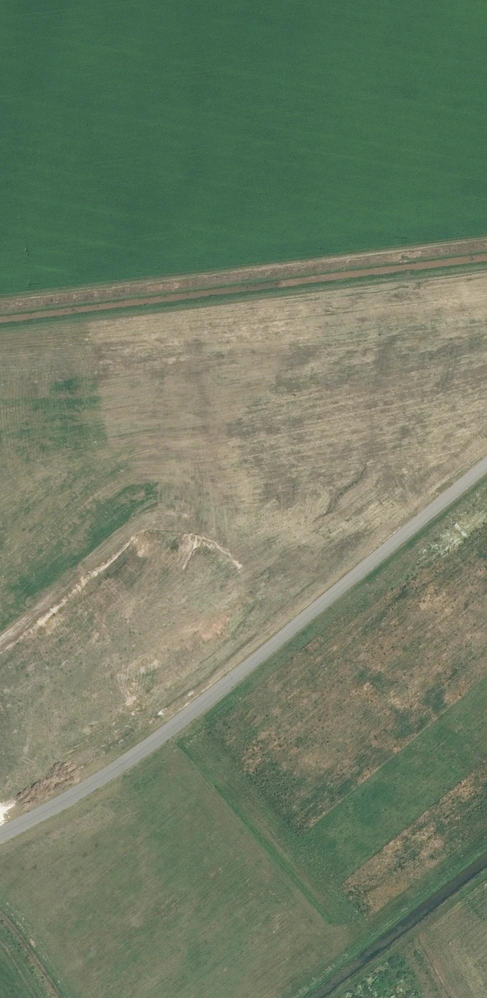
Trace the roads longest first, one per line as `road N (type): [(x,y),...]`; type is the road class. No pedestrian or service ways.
road 1 (track): [(486,242),(0,304)]

